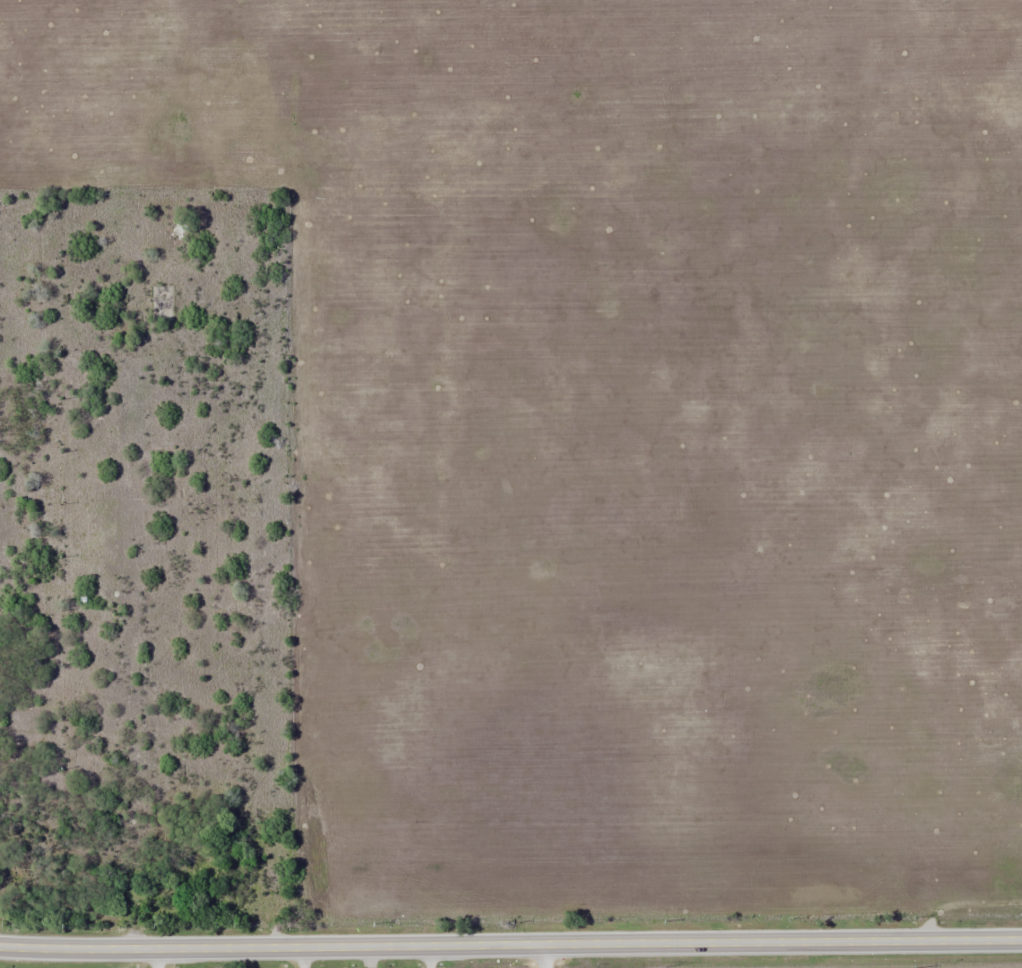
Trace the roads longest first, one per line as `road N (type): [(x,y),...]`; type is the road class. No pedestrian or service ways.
road 1 (secondary): [(1021,940),(0,947)]

